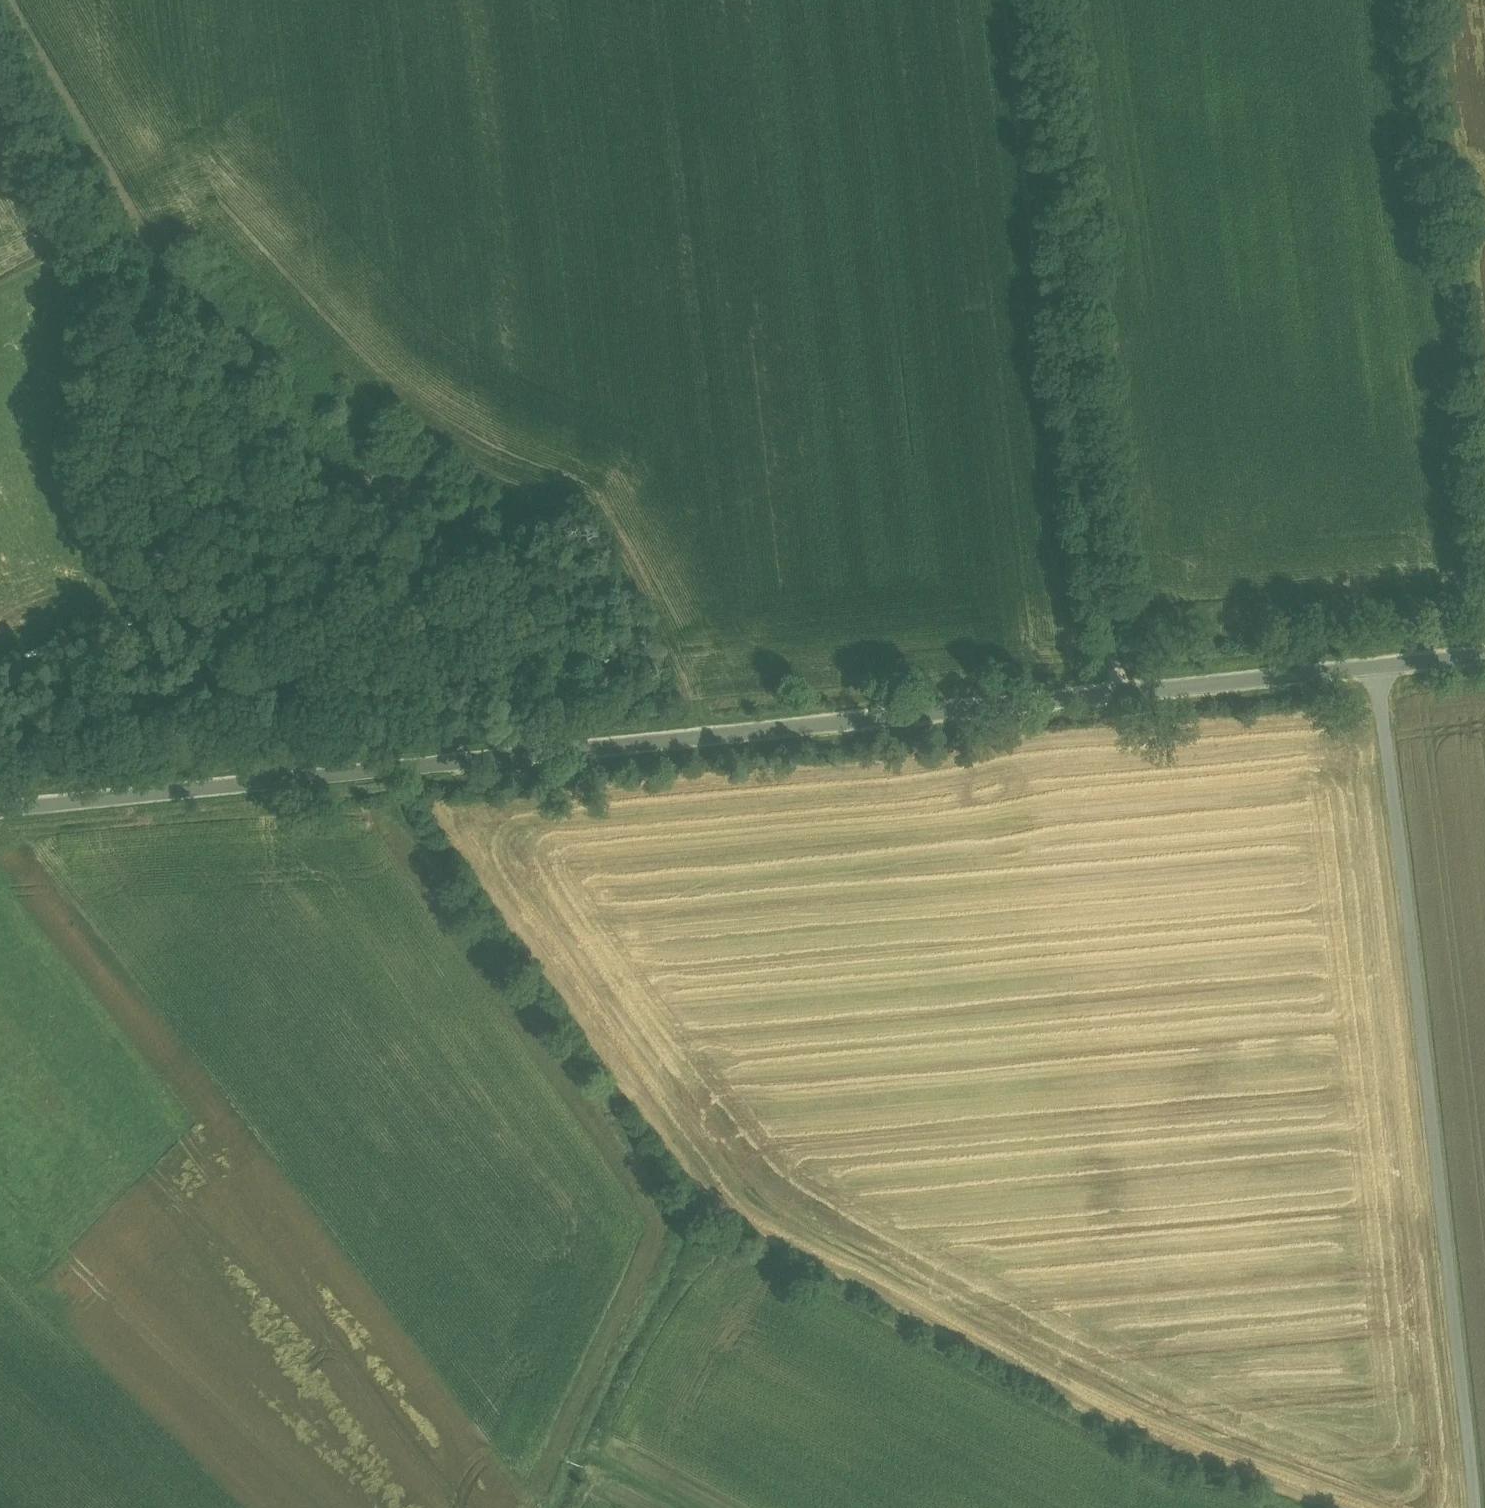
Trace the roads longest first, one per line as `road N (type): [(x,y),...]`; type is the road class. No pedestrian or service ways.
road 1 (tertiary): [(1484,656),(0,809)]
road 2 (track): [(1377,667),(1476,1507)]
road 3 (track): [(1035,0),(1119,694)]

